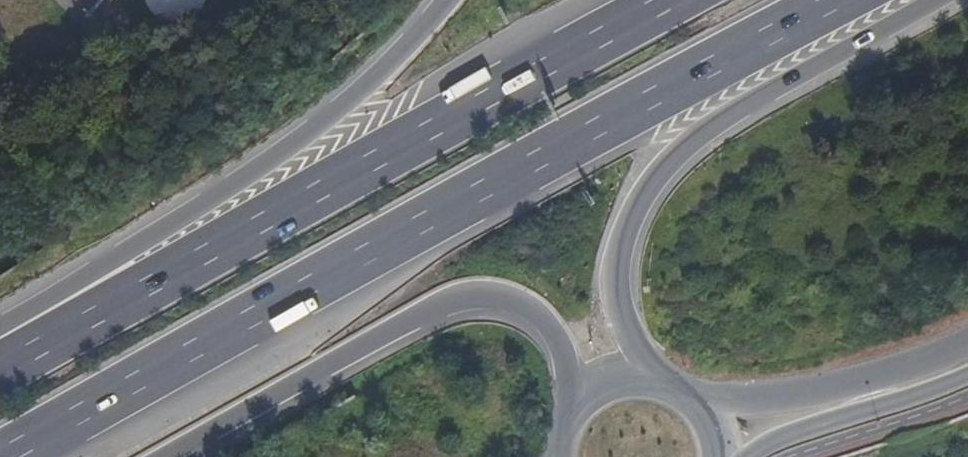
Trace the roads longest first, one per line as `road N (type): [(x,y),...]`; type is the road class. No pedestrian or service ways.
road 1 (trunk): [(0,456),(836,0)]
road 2 (trunk): [(664,0),(0,369)]
road 3 (trunk): [(665,379),(636,357),(616,304),(618,252),(647,190),(715,122),(933,0)]
road 4 (trunk): [(446,0),(332,115),(239,180),(0,323)]
road 5 (trunk): [(161,456),(418,317),(473,297),(522,306),(552,334),(572,408)]
road 6 (secondary): [(967,365),(822,410)]
road 7 (secondary): [(822,410),(743,406),(688,391)]

